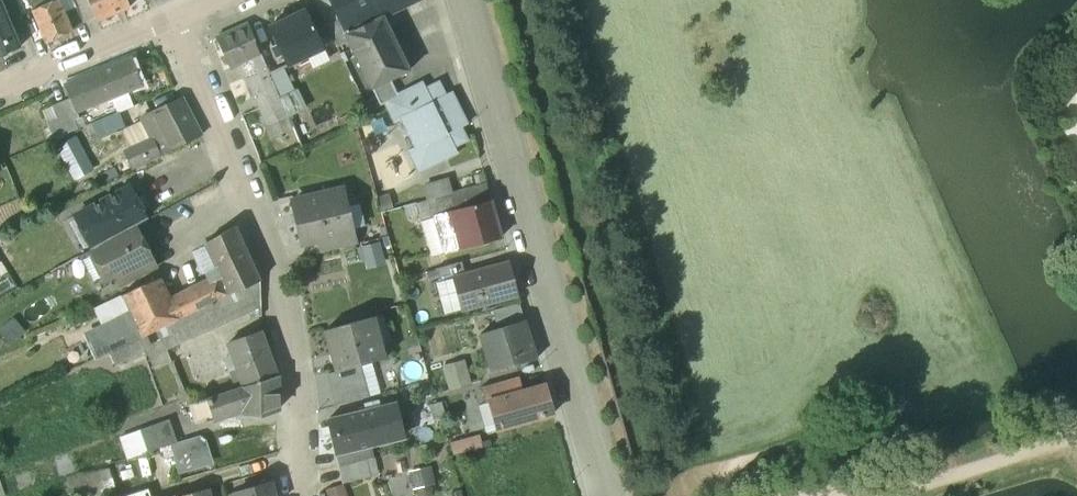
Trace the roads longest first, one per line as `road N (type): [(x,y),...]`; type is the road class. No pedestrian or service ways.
road 1 (residential): [(467,0),(610,495)]
road 2 (residential): [(301,495),(299,375),(275,270),(173,20)]
road 3 (residential): [(173,20),(0,91)]

